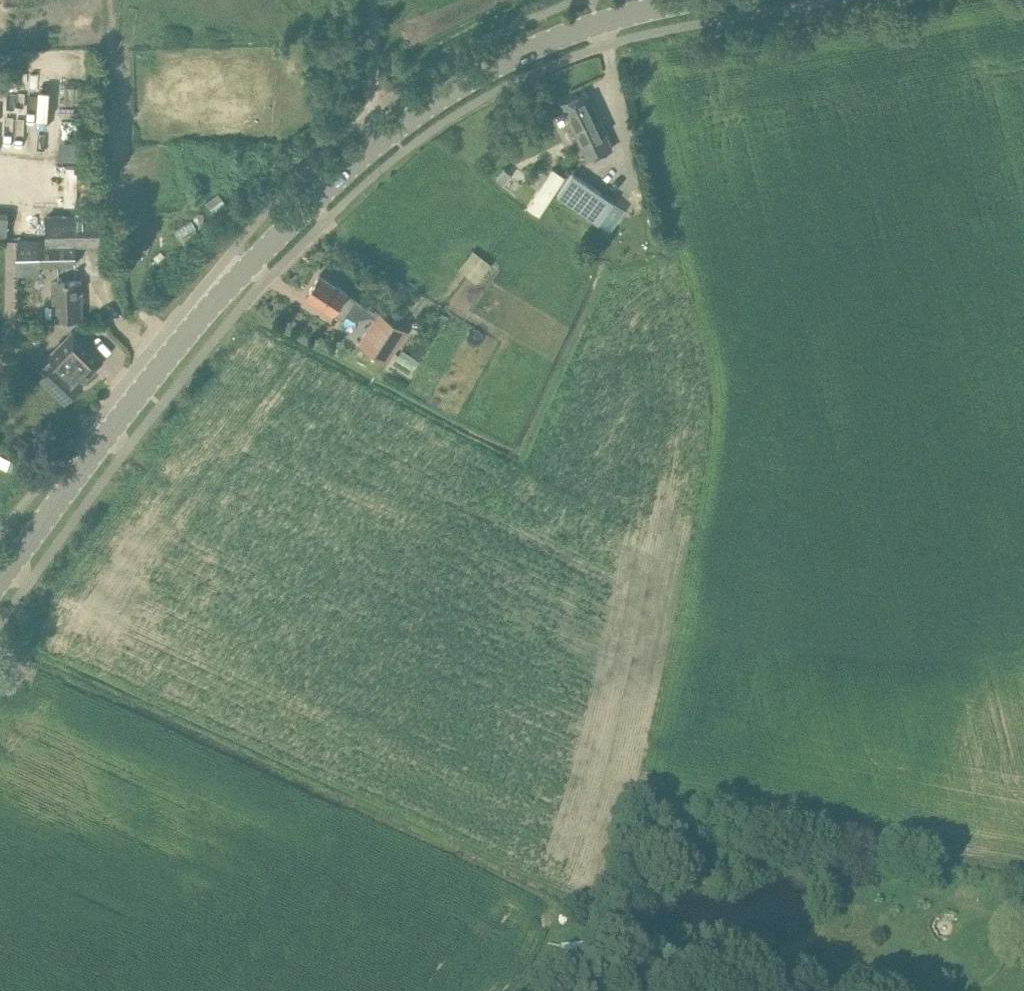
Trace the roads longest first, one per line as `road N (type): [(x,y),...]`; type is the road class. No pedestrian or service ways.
road 1 (tertiary): [(0,583),(211,306),(391,134)]
road 2 (tertiary): [(391,134),(505,59),(563,34),(698,0)]

